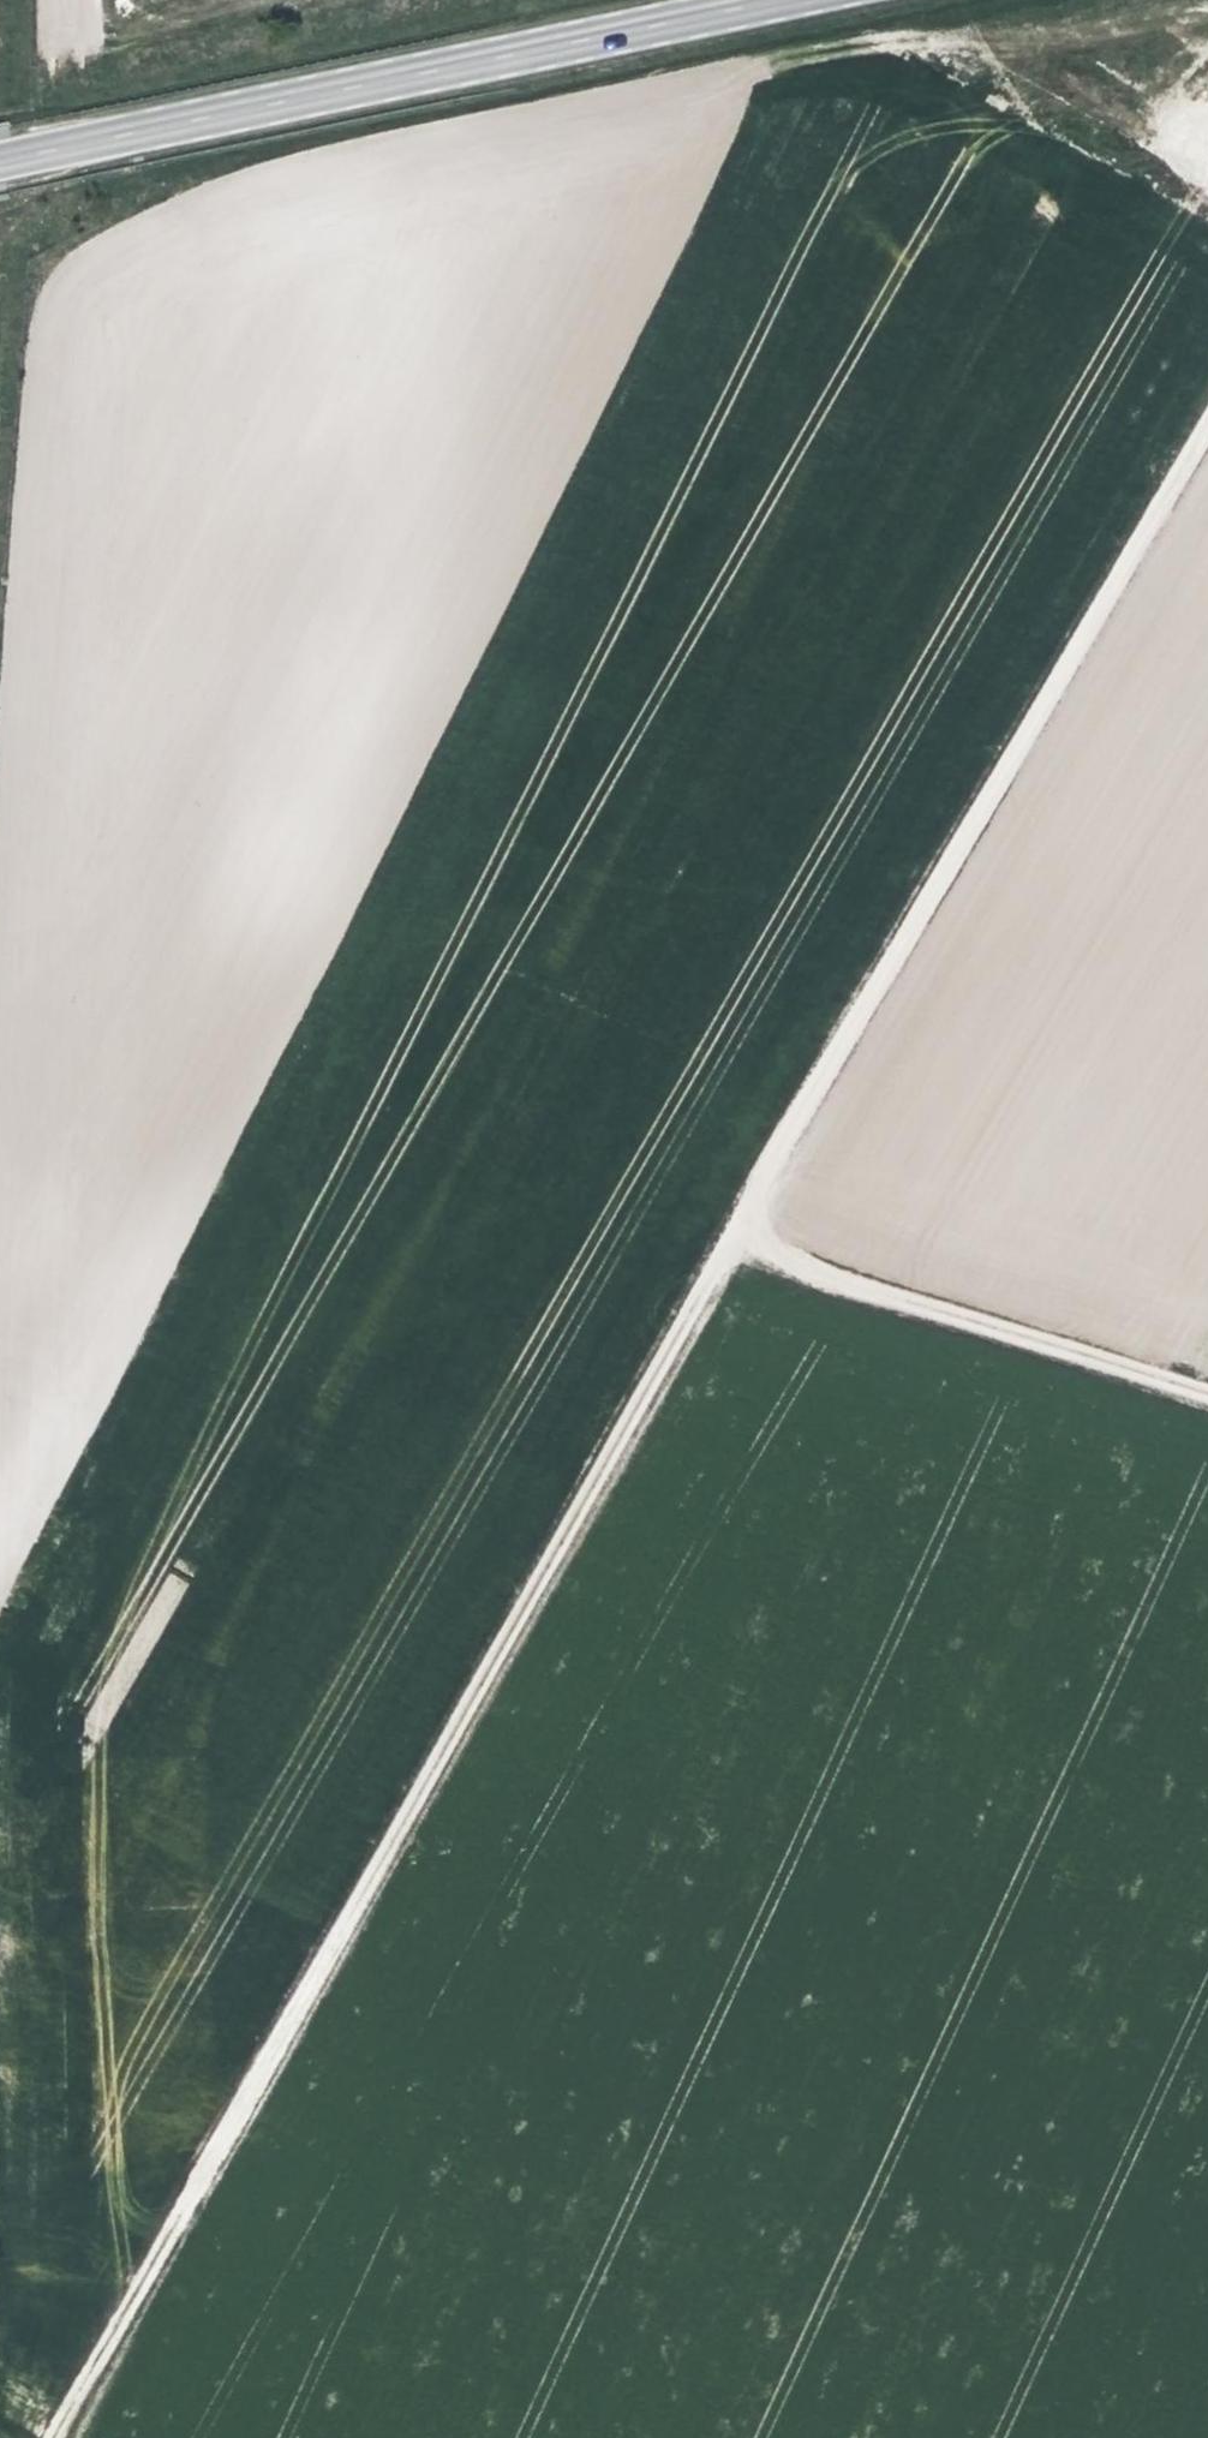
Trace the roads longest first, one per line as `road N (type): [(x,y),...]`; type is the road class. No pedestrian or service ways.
road 1 (track): [(58,2437),(738,1230)]
road 2 (unclassified): [(738,1230),(1207,422)]
road 3 (primary): [(0,162),(786,0)]
road 4 (track): [(1207,1399),(834,1281),(738,1230)]

